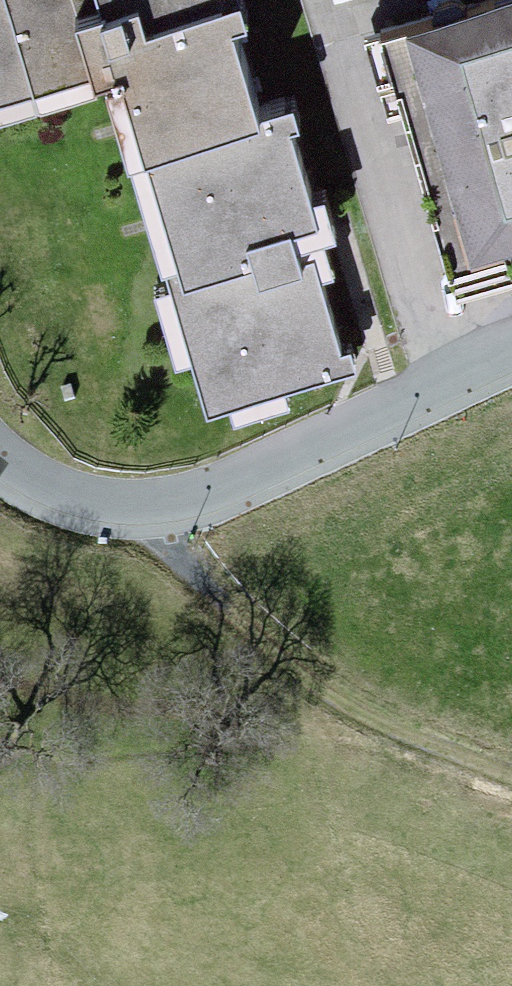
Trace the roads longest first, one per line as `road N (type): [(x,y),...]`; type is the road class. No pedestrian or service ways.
road 1 (residential): [(0,447),(79,499),(127,508),(214,492),(511,346)]
road 2 (track): [(511,773),(337,697),(127,508)]

